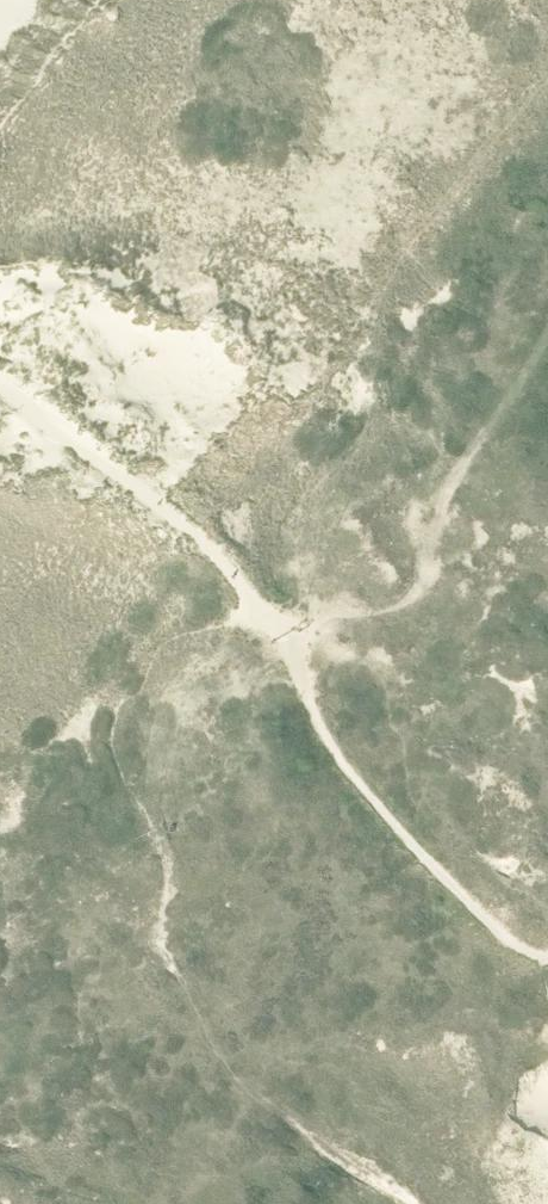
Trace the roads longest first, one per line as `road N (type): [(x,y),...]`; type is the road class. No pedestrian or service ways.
road 1 (track): [(547,970),(488,933),(353,785),(251,598),(162,514),(0,396)]
road 2 (track): [(547,335),(441,494),(412,596),(391,609),(338,610),(311,623),(271,627)]

